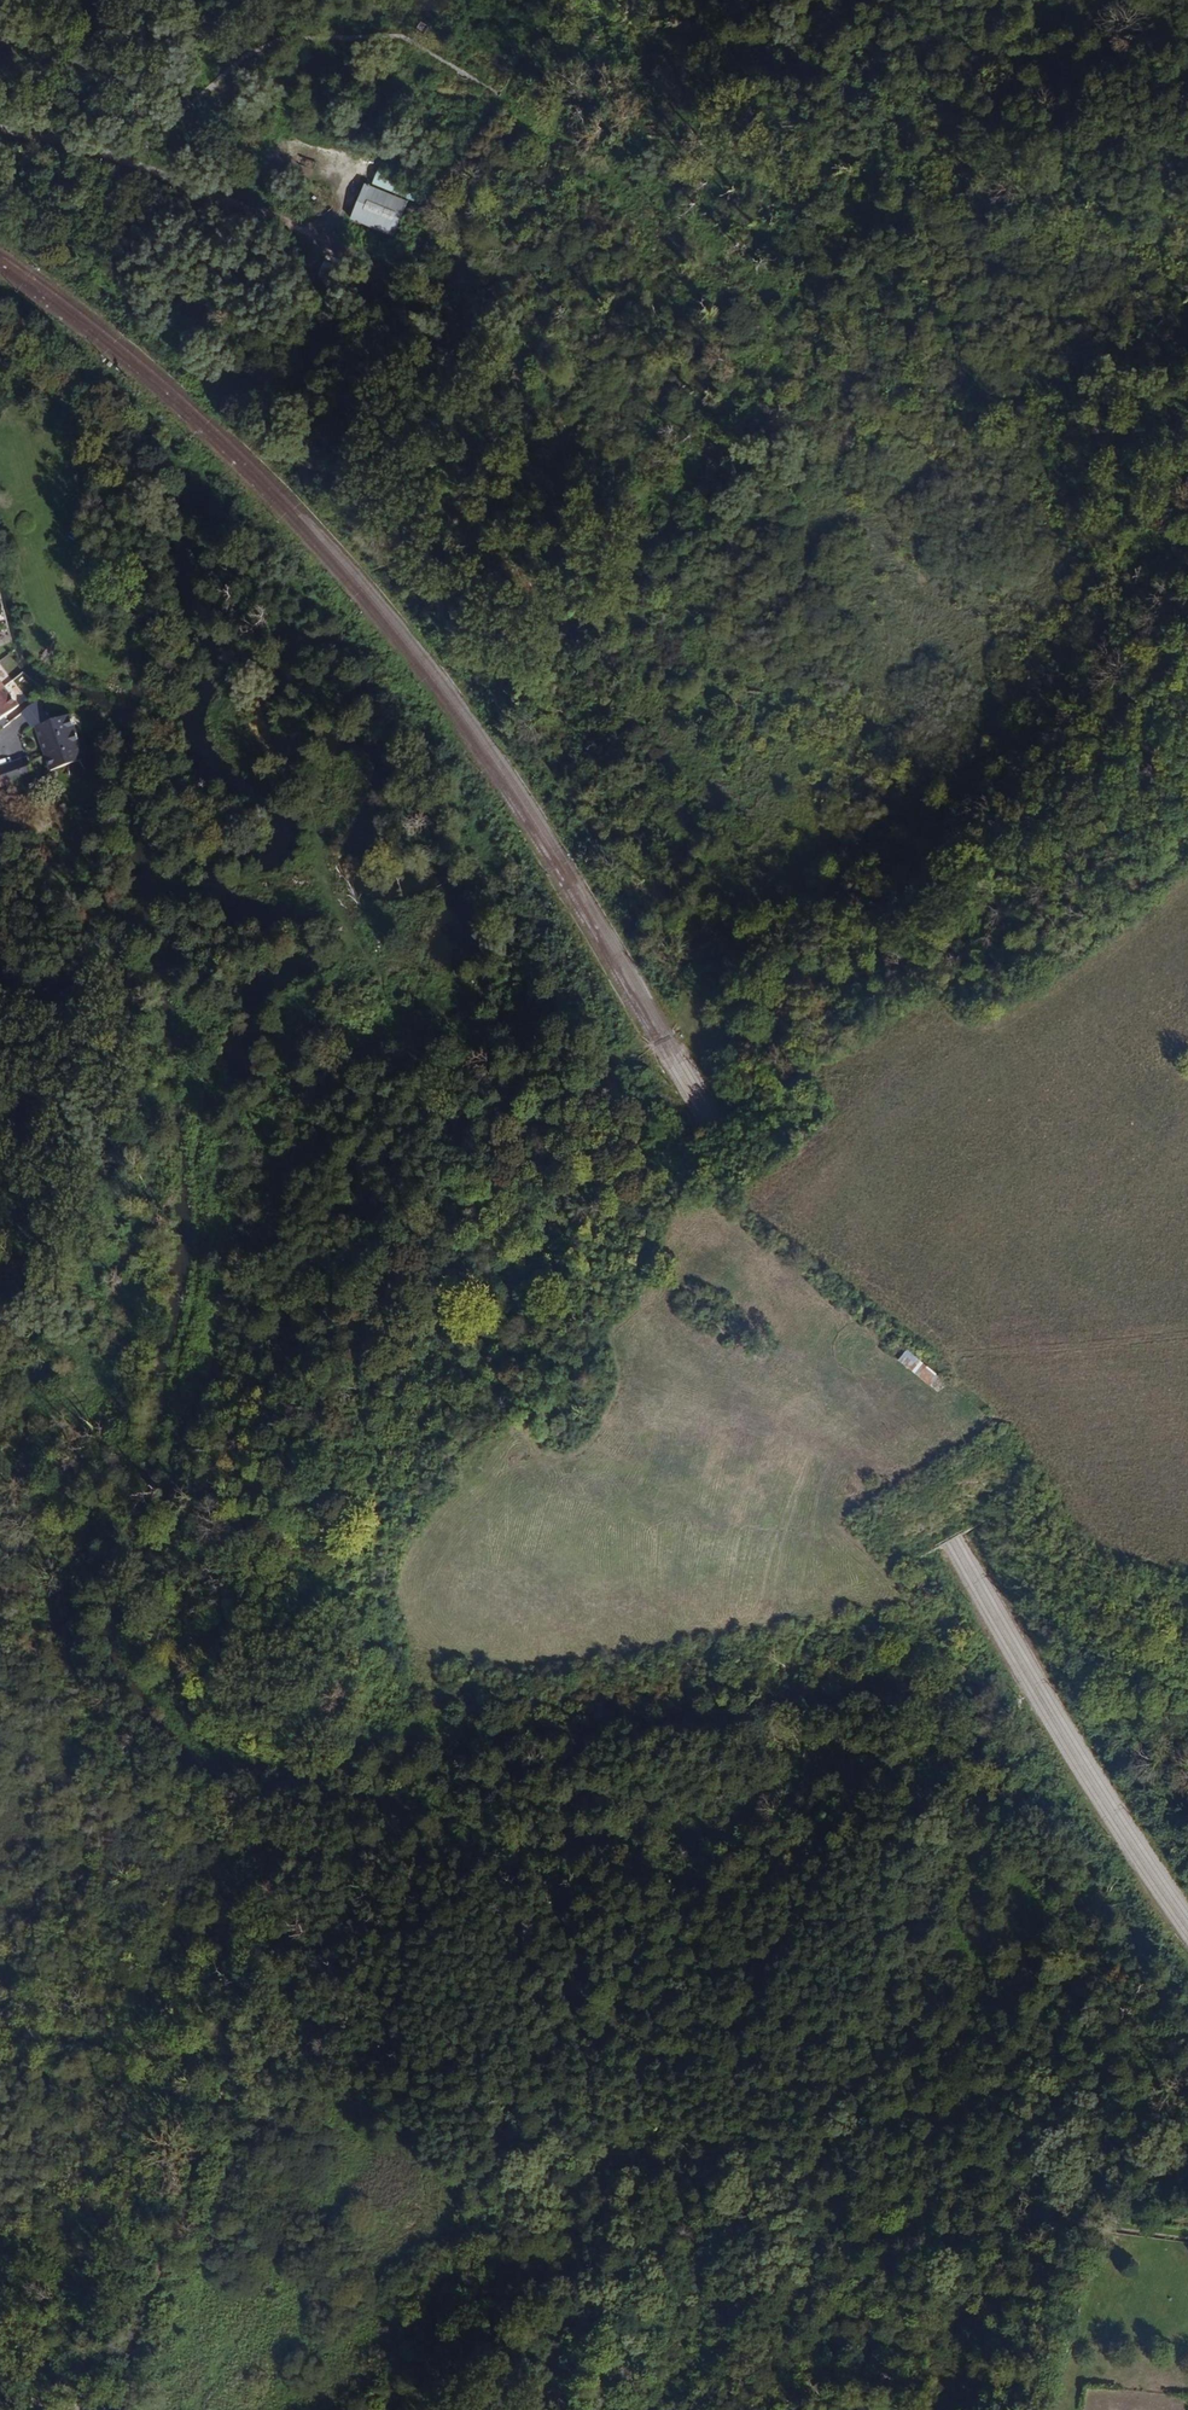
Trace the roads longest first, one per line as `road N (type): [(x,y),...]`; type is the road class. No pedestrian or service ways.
road 1 (track): [(688,1011),(524,745),(541,672),(631,564),(616,526),(409,300)]
road 2 (track): [(916,1351),(1187,1334)]

